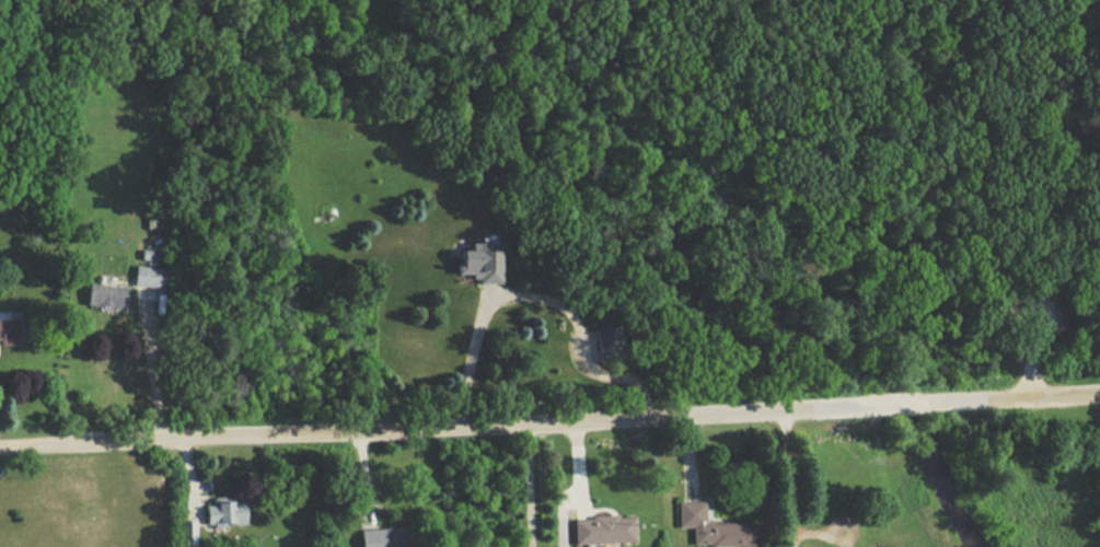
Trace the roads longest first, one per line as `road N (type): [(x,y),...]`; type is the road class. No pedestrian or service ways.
road 1 (residential): [(809,408),(0,445)]
road 2 (residential): [(1099,392),(933,401)]

